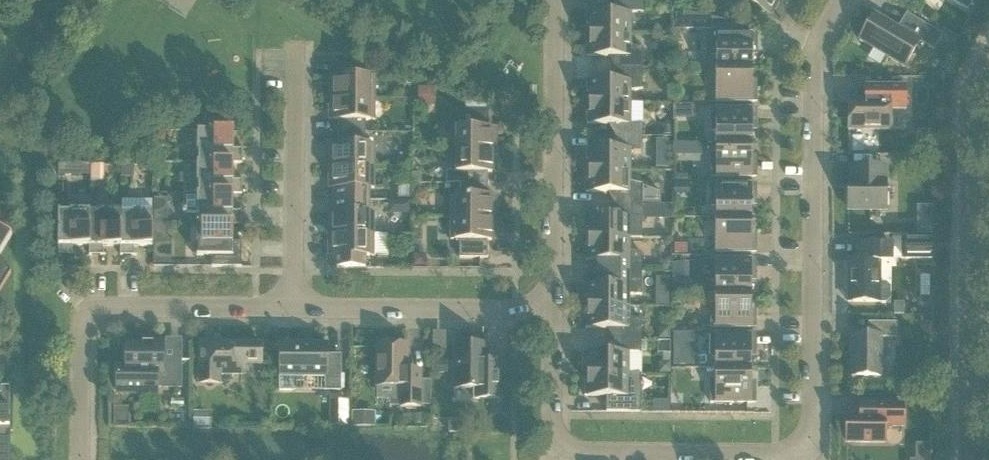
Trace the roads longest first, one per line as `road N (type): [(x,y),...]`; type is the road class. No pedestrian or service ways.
road 1 (residential): [(560,443),(579,452),(812,453),(823,35),(843,0)]
road 2 (residential): [(972,459),(974,88),(988,62)]
road 3 (residential): [(80,459),(82,325),(103,306),(295,309)]
road 4 (residential): [(554,309),(554,0)]
road 5 (residential): [(295,309),(296,44)]
road 6 (residential): [(295,309),(554,309)]
road 7 (residential): [(560,443),(551,423),(554,309)]

